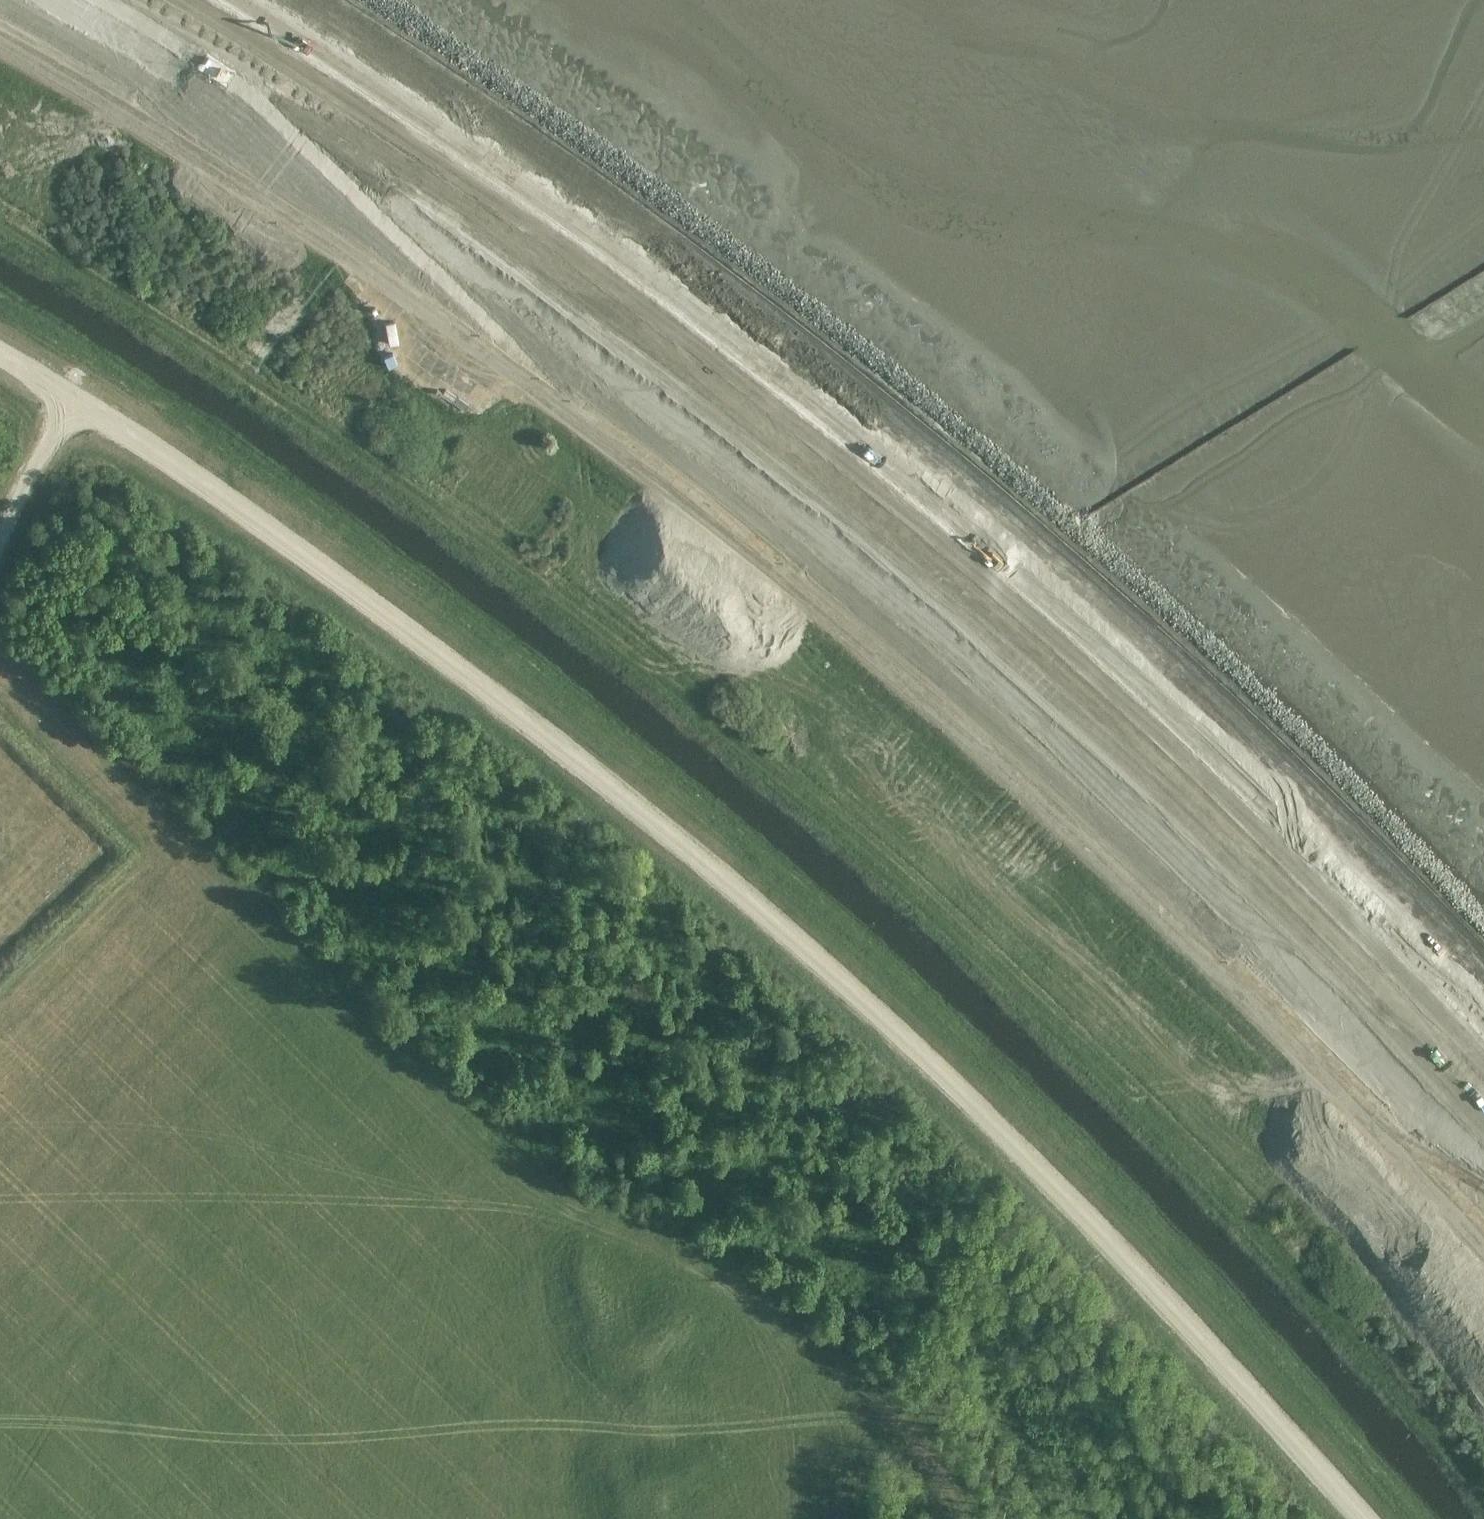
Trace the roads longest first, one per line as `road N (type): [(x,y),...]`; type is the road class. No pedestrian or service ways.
road 1 (track): [(1365,1518),(1080,1209),(952,1078),(827,967),(348,586),(0,357)]
road 2 (track): [(1483,971),(1309,791),(1000,510),(675,257),(304,0)]

